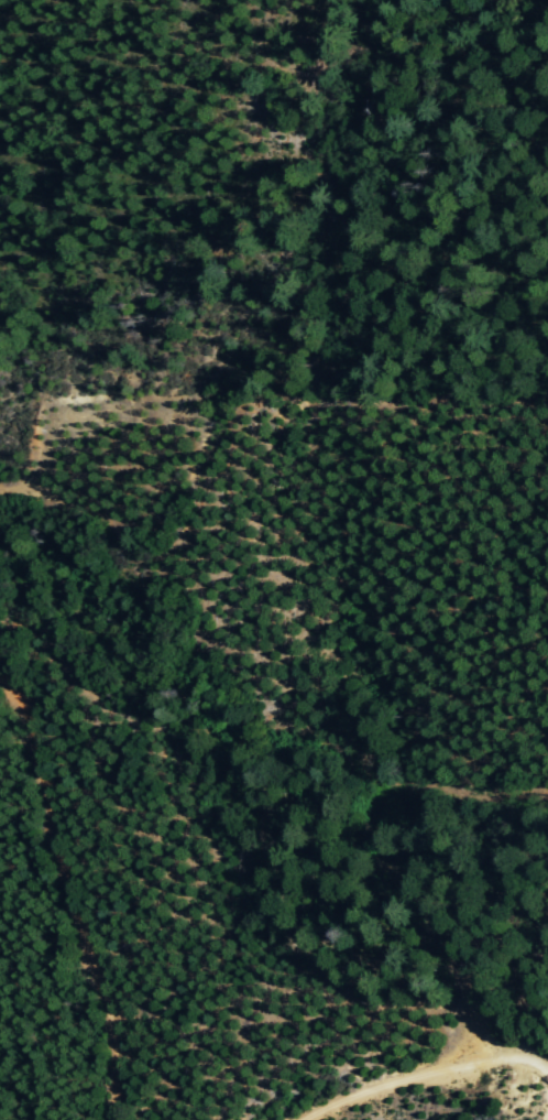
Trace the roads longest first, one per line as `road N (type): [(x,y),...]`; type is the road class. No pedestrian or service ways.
road 1 (track): [(0,689),(35,766),(102,1004),(112,1119)]
road 2 (track): [(297,1119),(397,1077),(486,1055),(539,1053),(547,1062)]

